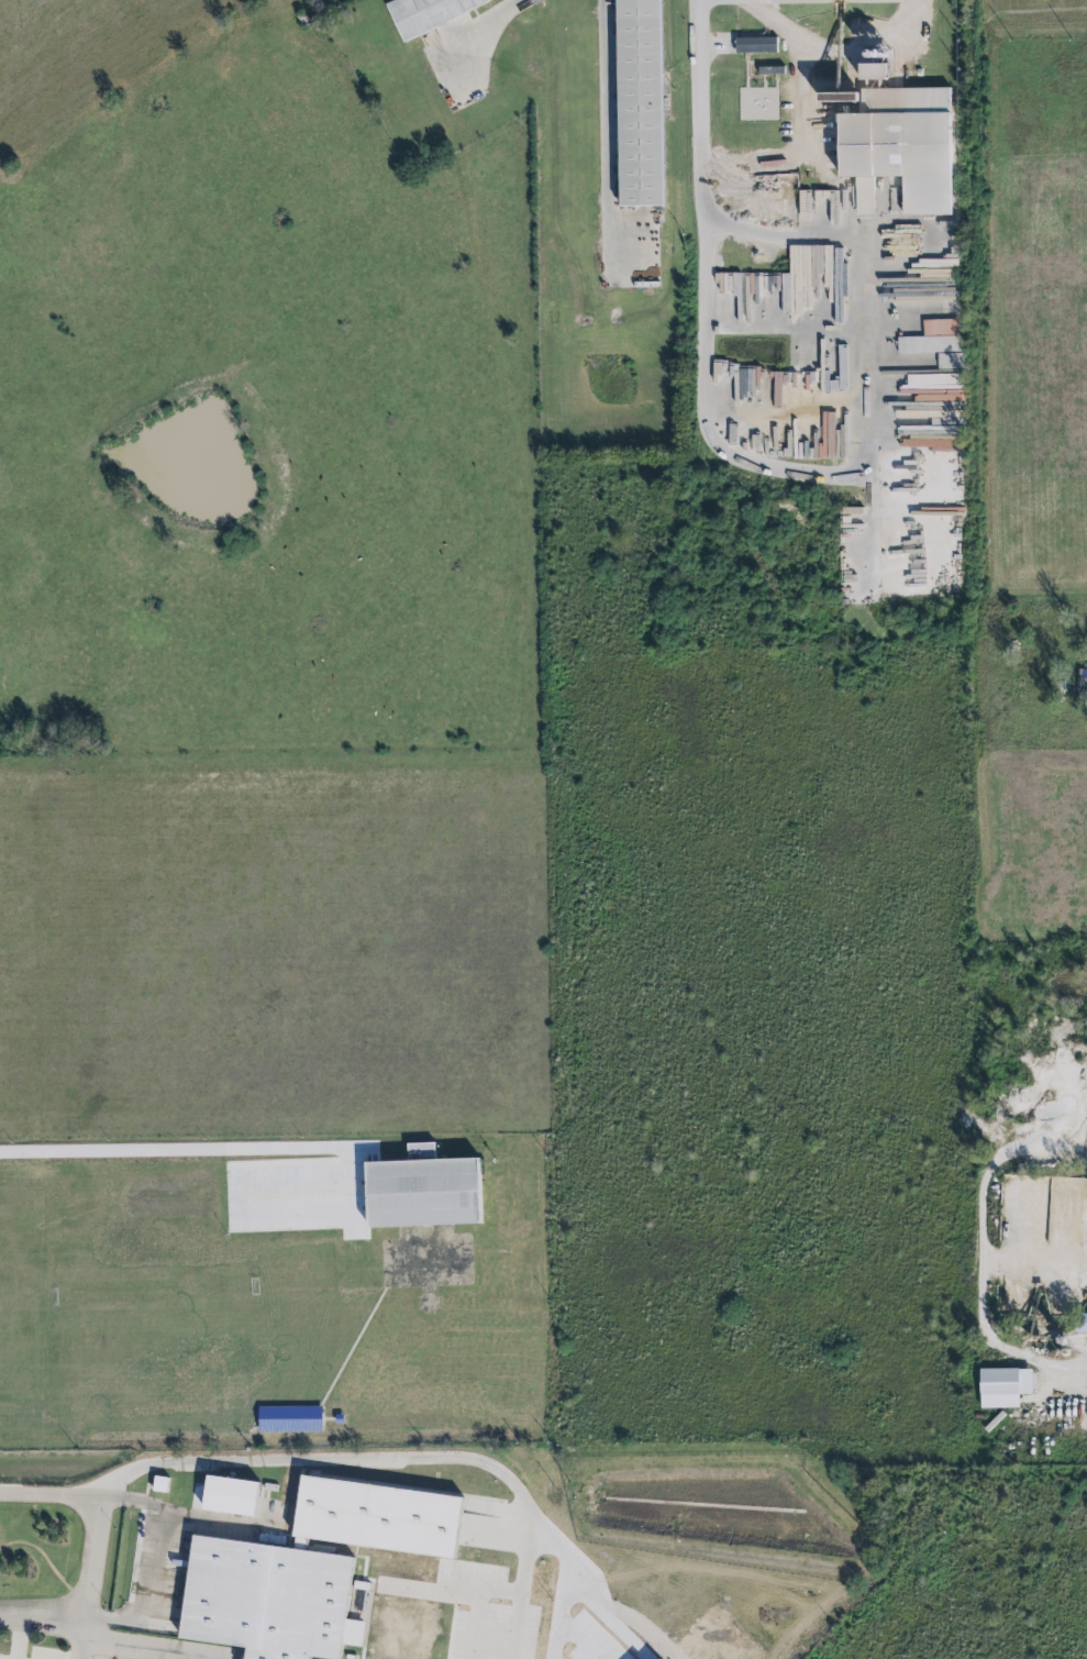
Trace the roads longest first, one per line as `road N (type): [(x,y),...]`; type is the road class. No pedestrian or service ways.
road 1 (residential): [(75,1617),(148,1621),(162,1509),(379,1538),(365,1658)]

